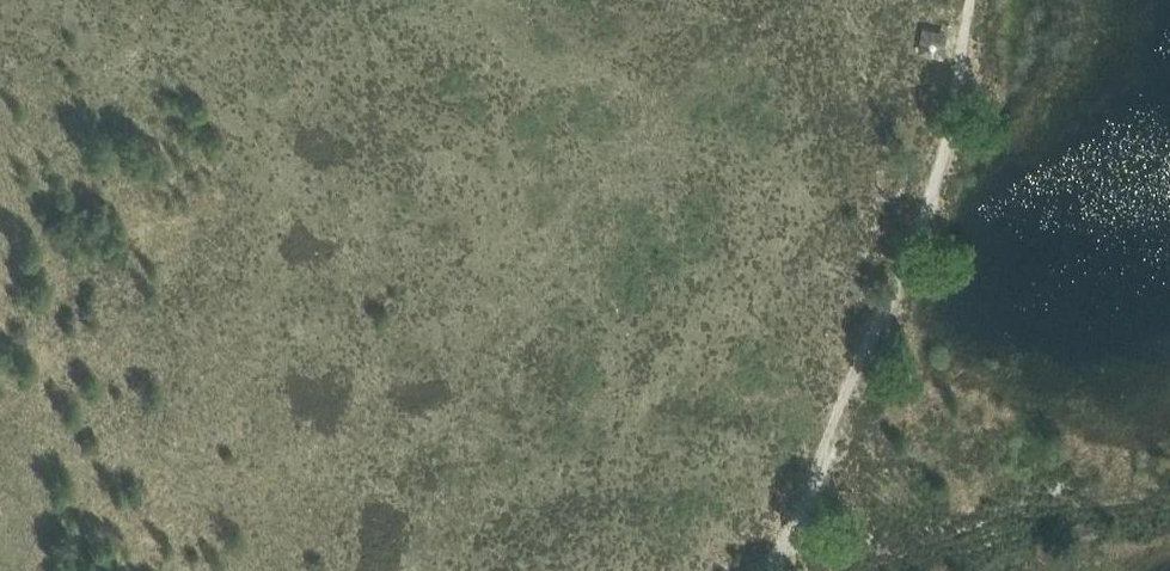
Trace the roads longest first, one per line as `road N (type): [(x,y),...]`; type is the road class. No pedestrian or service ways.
road 1 (track): [(768,570),(924,211),(958,86),(971,0)]

